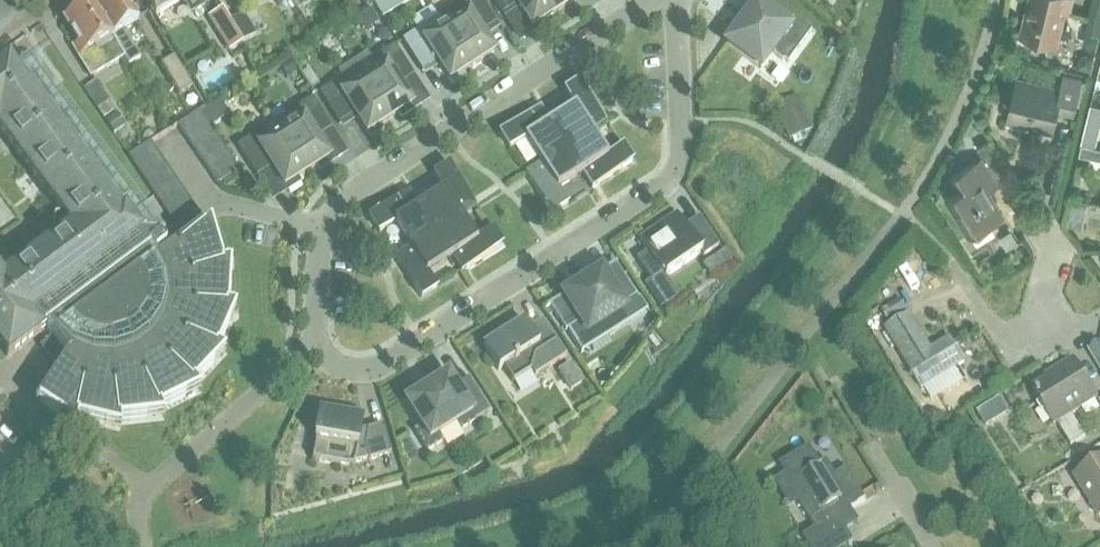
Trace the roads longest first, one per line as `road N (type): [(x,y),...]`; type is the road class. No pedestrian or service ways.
road 1 (residential): [(651,0),(357,184),(315,231),(311,350),(357,373),(408,348),(655,192),(672,175),(679,123)]
road 2 (residential): [(1055,241),(1036,340),(1064,338),(1099,320)]
road 3 (residential): [(679,123),(677,0)]

